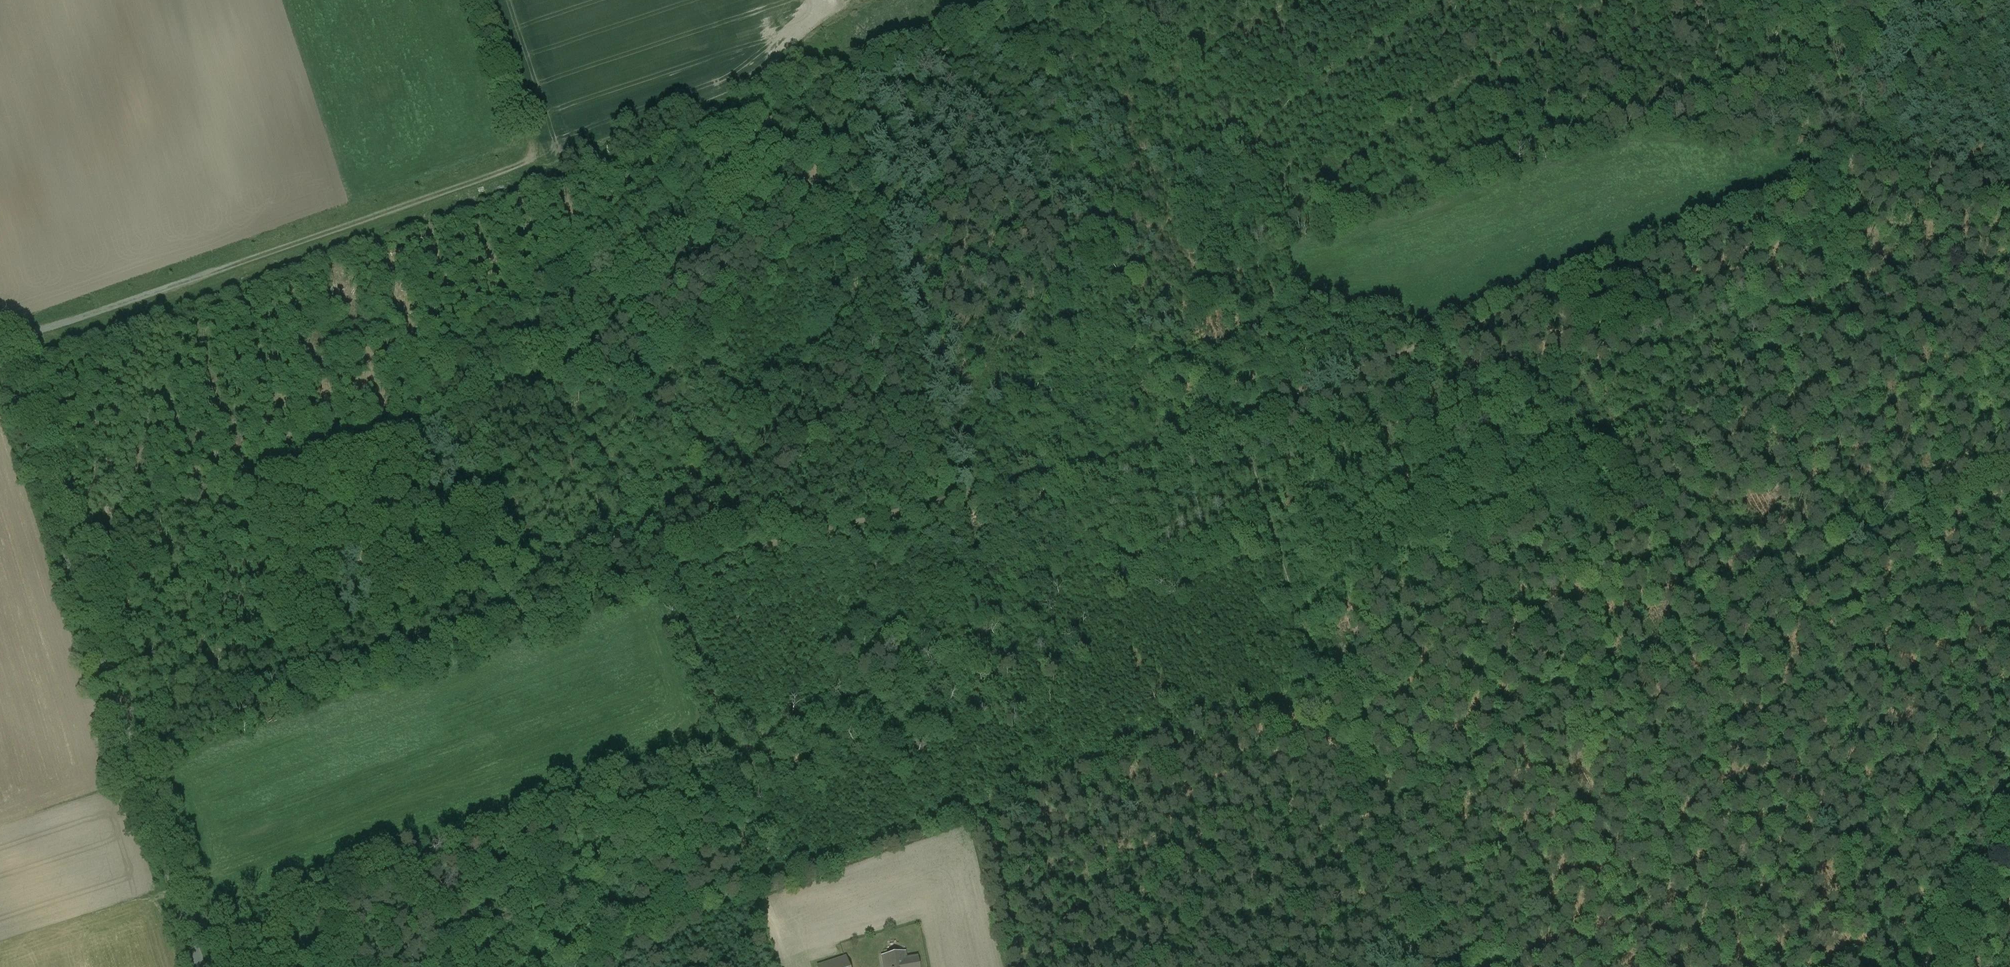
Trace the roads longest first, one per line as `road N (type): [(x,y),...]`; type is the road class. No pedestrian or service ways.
road 1 (unclassified): [(202,966),(12,388),(0,376)]
road 2 (track): [(531,163),(536,143),(489,0)]
road 3 (track): [(1925,966),(2009,832)]

